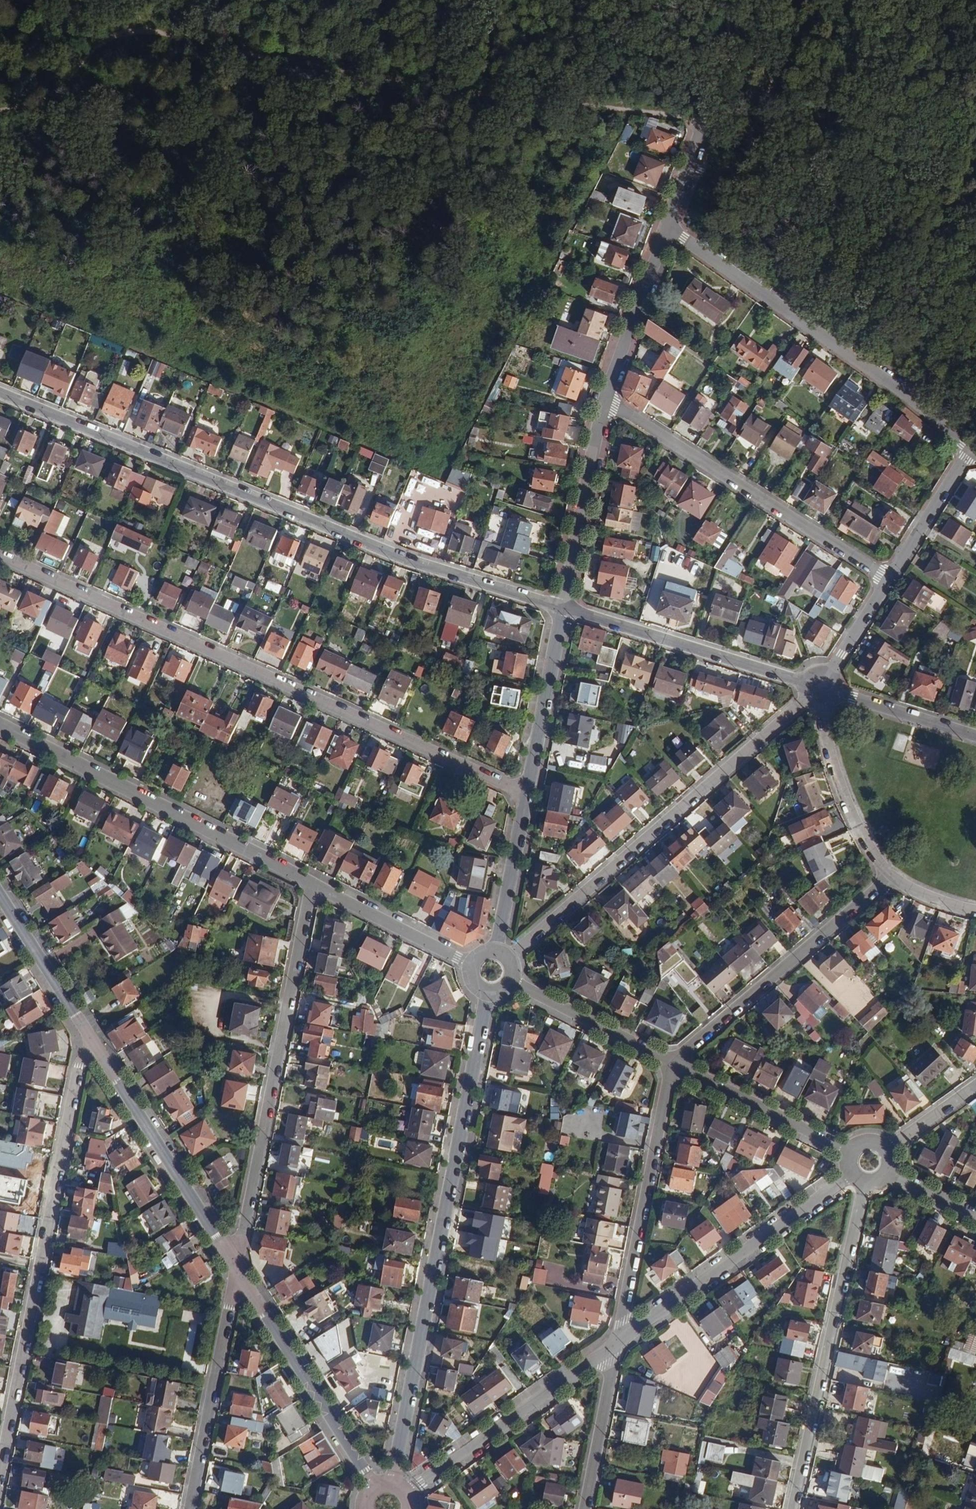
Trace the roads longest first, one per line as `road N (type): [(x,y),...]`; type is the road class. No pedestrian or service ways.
road 1 (residential): [(0,396),(393,556),(562,609)]
road 2 (residential): [(0,555),(525,792)]
road 3 (residential): [(394,1483),(490,991)]
road 4 (residential): [(0,1477),(90,1040)]
road 5 (residential): [(818,686),(509,960)]
road 6 (residential): [(237,1268),(315,884)]
road 7 (residential): [(970,446),(668,227)]
road 8 (residential): [(315,884),(0,724)]
road 9 (residential): [(604,400),(888,580)]
road 10 (residential): [(867,1184),(795,1508)]
road 11 (residential): [(853,1175),(618,1341)]
road 12 (residential): [(675,1061),(618,1341)]
road 13 (track): [(729,93),(768,92),(975,225)]
road 14 (residential): [(890,877),(675,1061)]
road 15 (residential): [(237,1268),(90,1040)]
road 16 (residential): [(562,609),(818,686)]
road 17 (residential): [(377,1487),(237,1268)]
road 18 (residential): [(618,1341),(410,1492)]
road 19 (residential): [(191,1508),(237,1268)]
road 20 (residential): [(562,609),(604,400)]
road 21 (residential): [(890,877),(854,822),(818,686)]
road 22 (residential): [(852,1151),(675,1061)]
road 23 (residential): [(525,792),(562,609)]
road 24 (residential): [(604,400),(668,227)]
road 25 (residential): [(675,1061),(512,980)]
road 26 (residential): [(477,964),(315,884)]
road 27 (residential): [(618,1341),(586,1508)]
road 28 (residential): [(90,1040),(0,900)]
road 29 (residential): [(818,686),(975,738)]
road 30 (residential): [(494,953),(525,792)]
road 31 (residential): [(970,446),(888,580)]
road 32 (residential): [(888,580),(818,686)]

